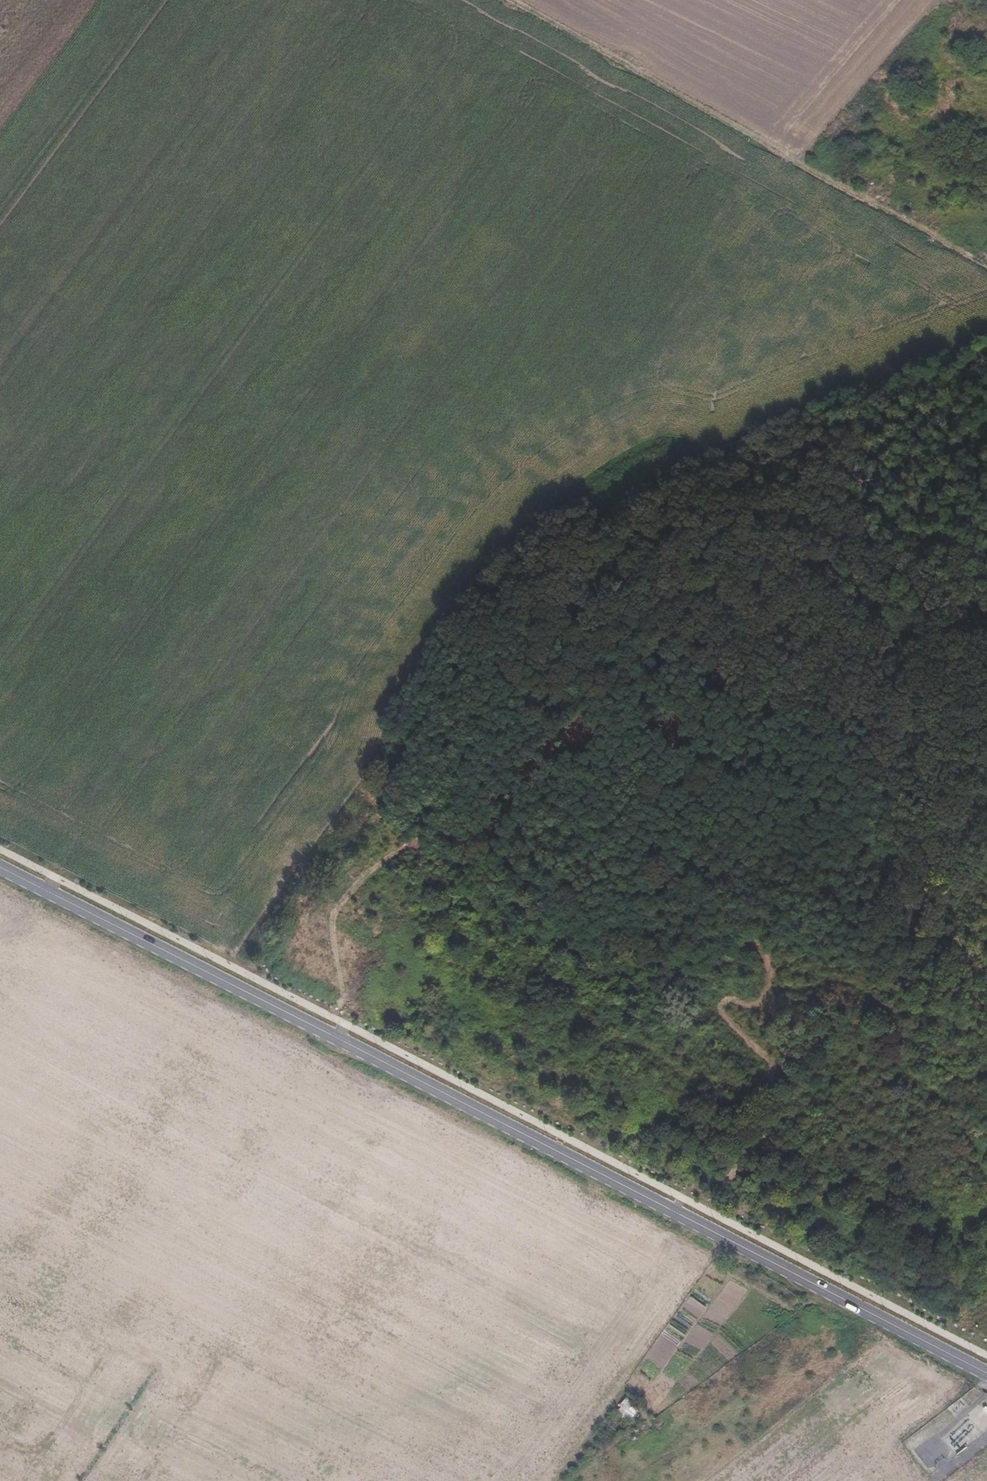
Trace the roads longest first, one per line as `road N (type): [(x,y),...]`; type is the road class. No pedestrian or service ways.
road 1 (tertiary): [(0,867),(986,1373)]
road 2 (track): [(507,0),(943,246),(986,261)]

